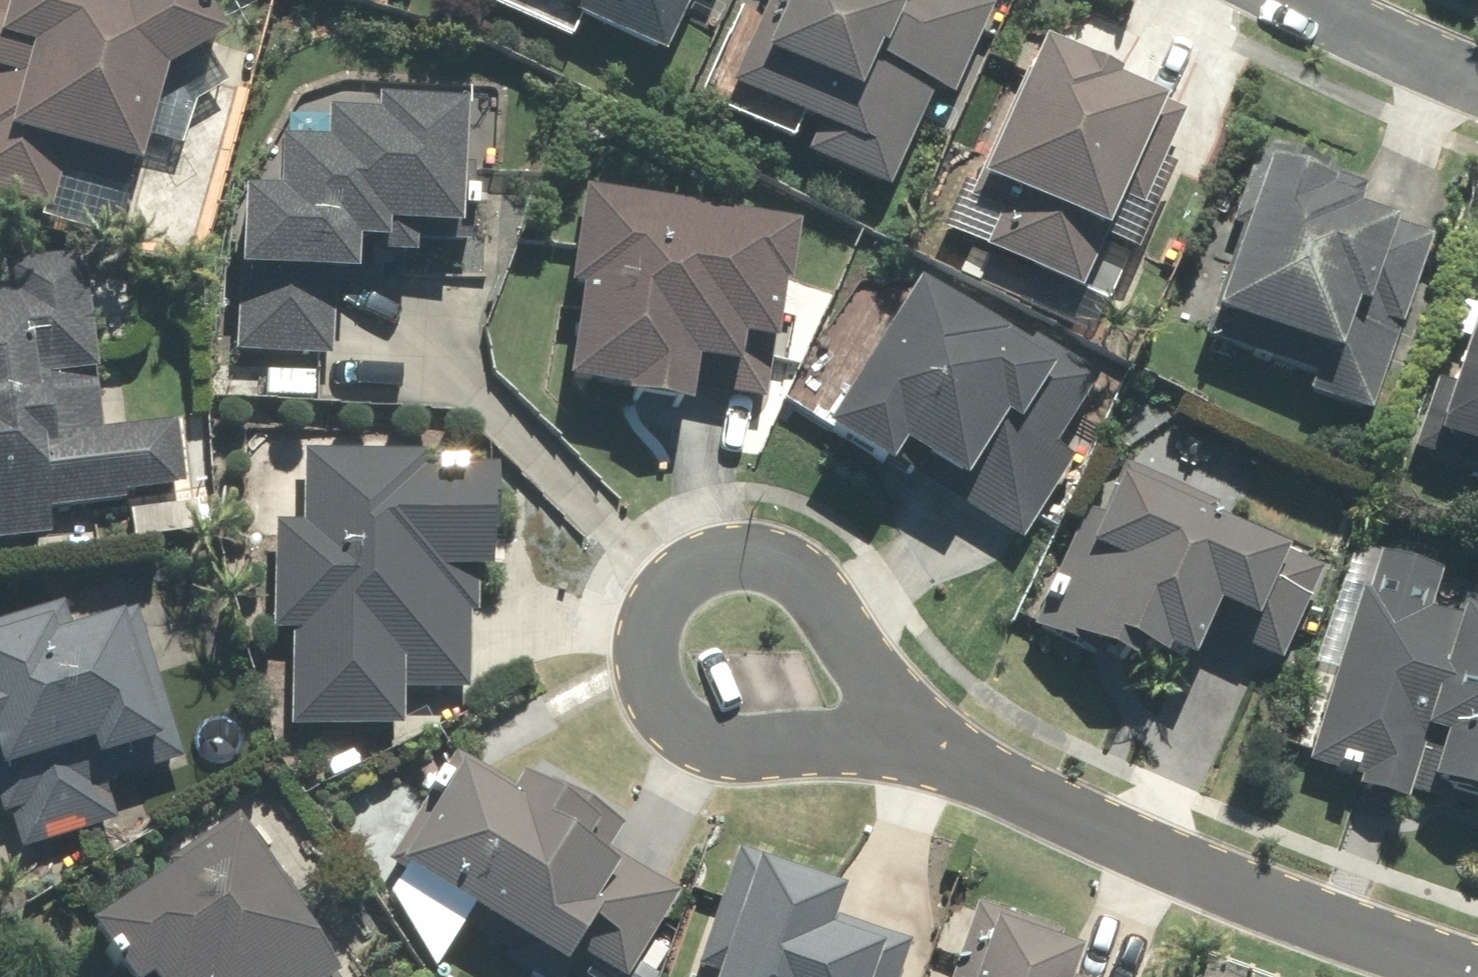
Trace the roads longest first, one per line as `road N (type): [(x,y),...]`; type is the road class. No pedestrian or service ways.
road 1 (residential): [(913,758),(850,619),(819,574),(787,543),(724,536),(662,578),(640,650),(650,698),(687,738)]
road 2 (residential): [(913,758),(1266,944),(1378,976)]
road 3 (residential): [(687,738),(913,758)]
road 4 (residential): [(1477,87),(1364,41),(1293,0)]

